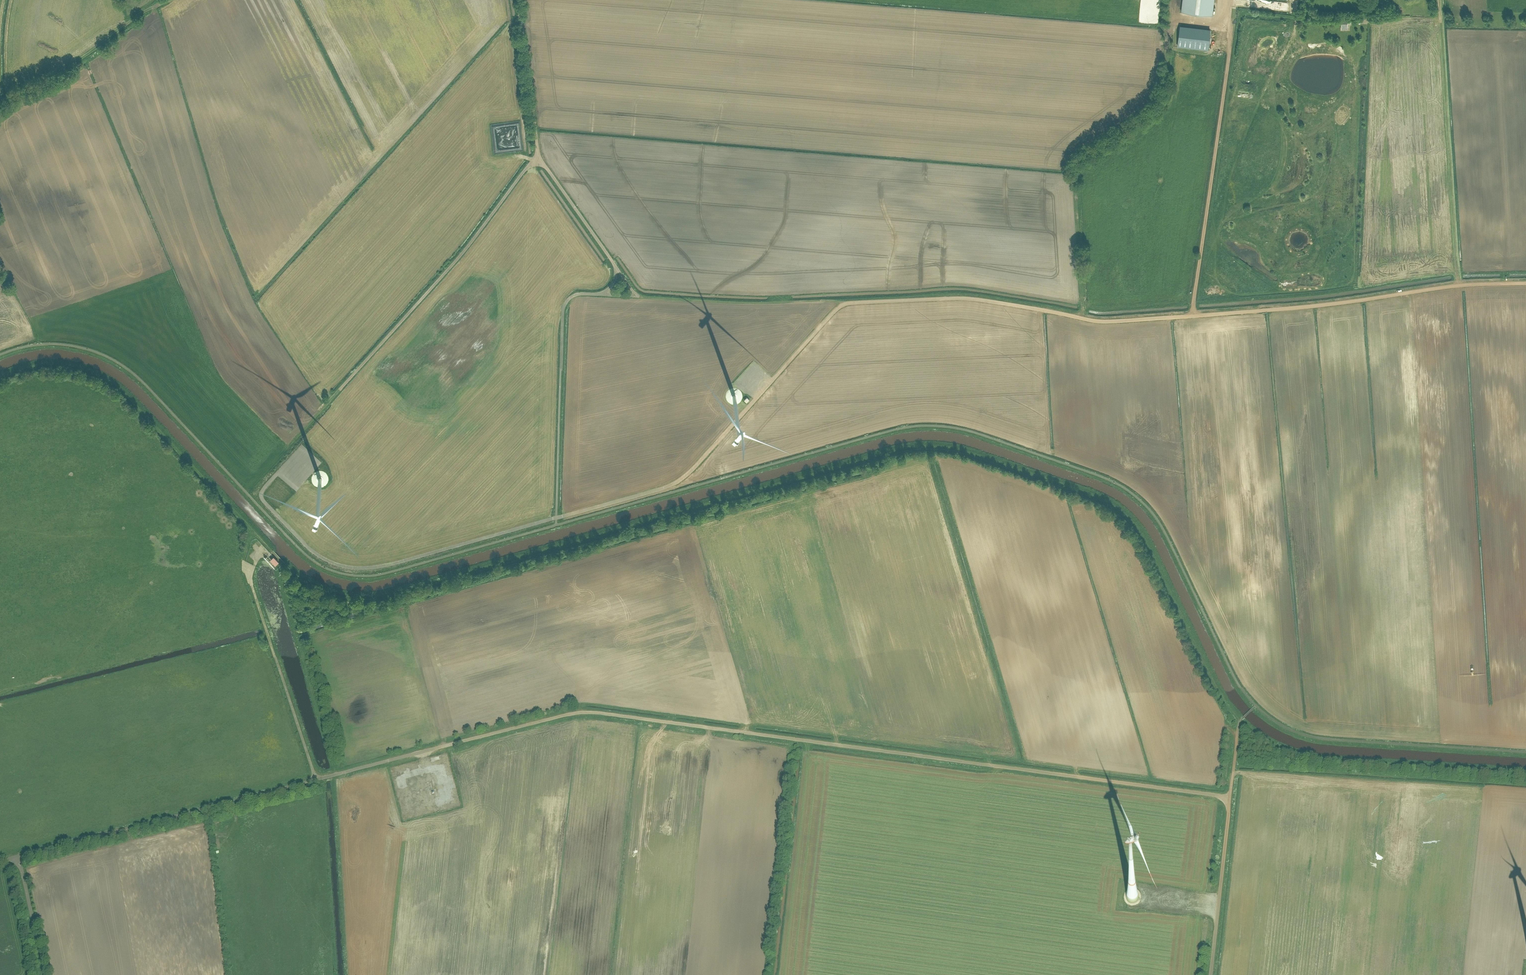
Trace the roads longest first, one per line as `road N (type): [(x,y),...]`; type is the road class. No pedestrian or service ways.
road 1 (unclassified): [(16,858),(575,714),(1230,798)]
road 2 (track): [(1084,318),(1076,163),(1162,99),(1169,0)]
road 3 (track): [(320,410),(538,155)]
road 4 (track): [(1194,314),(1236,2),(1224,1)]
road 5 (unclassified): [(518,0),(538,155),(614,263)]
road 6 (track): [(1457,285),(1440,0)]
road 7 (track): [(317,779),(249,569)]
road 8 (track): [(168,0),(63,74),(0,105)]
road 9 (unclassified): [(1230,798),(1210,974)]
road 10 (unclassified): [(16,858),(43,974)]

